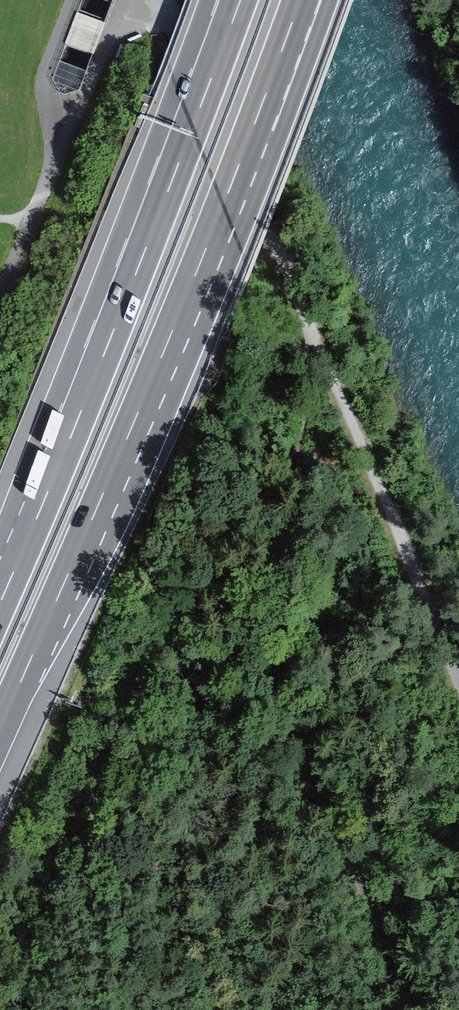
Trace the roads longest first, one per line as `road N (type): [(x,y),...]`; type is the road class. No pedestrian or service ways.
road 1 (motorway): [(0,727),(162,356),(301,0)]
road 2 (motorway): [(238,0),(111,336),(0,598)]

